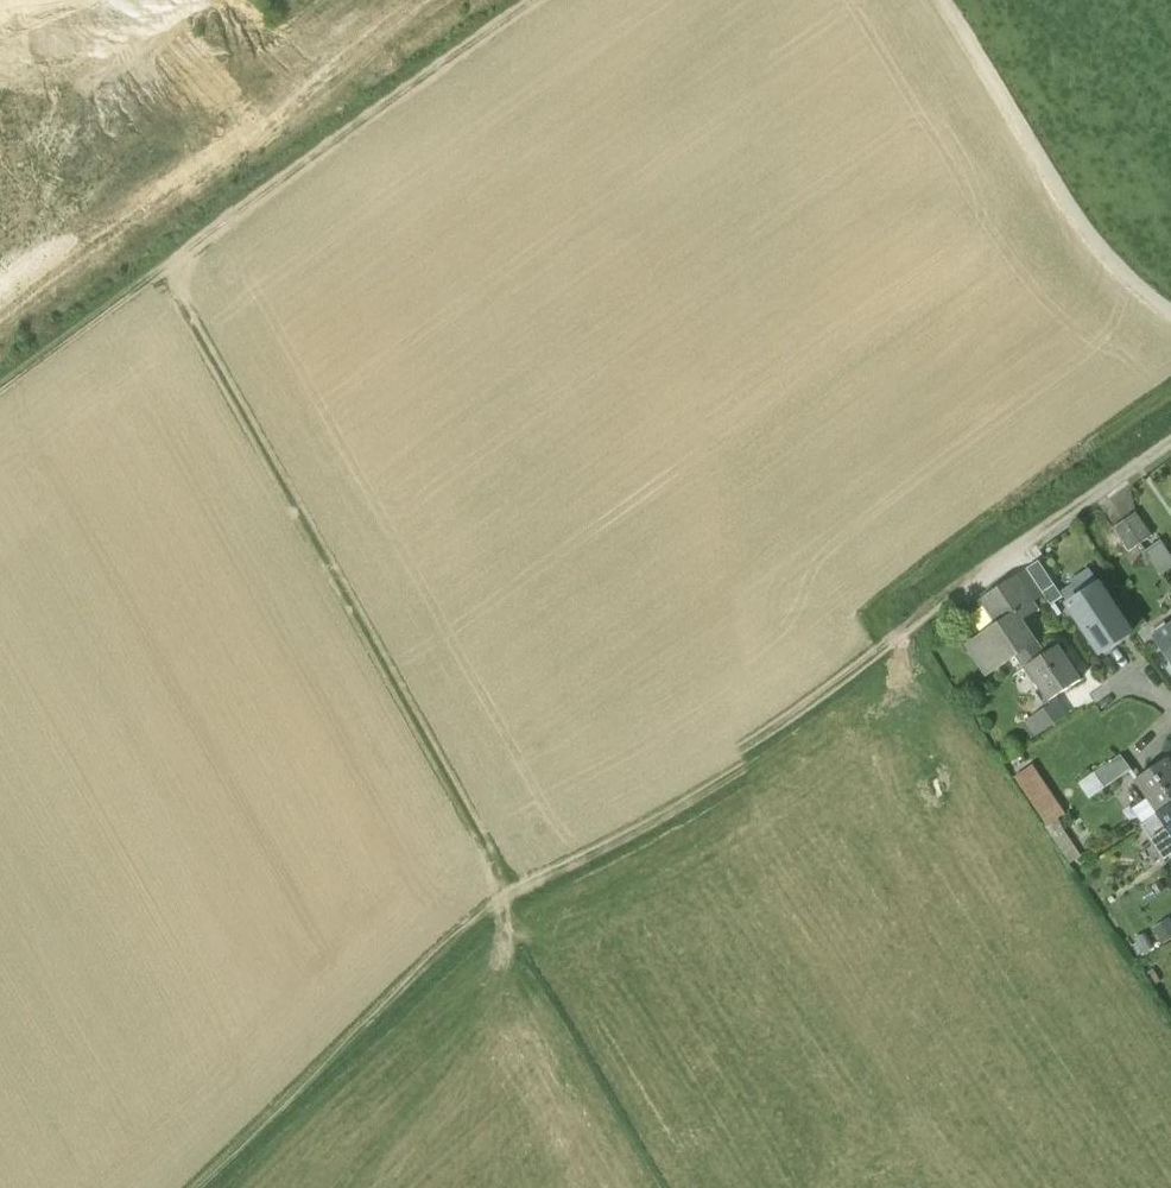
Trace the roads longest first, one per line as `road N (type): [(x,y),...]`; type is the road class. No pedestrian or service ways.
road 1 (track): [(1033,553),(695,788),(496,891),(170,1187)]
road 2 (track): [(496,891),(151,282)]
road 3 (track): [(544,0),(0,389)]
road 4 (track): [(1170,310),(1143,291),(1084,223),(951,0)]
road 5 (residential): [(1170,460),(1033,553)]

